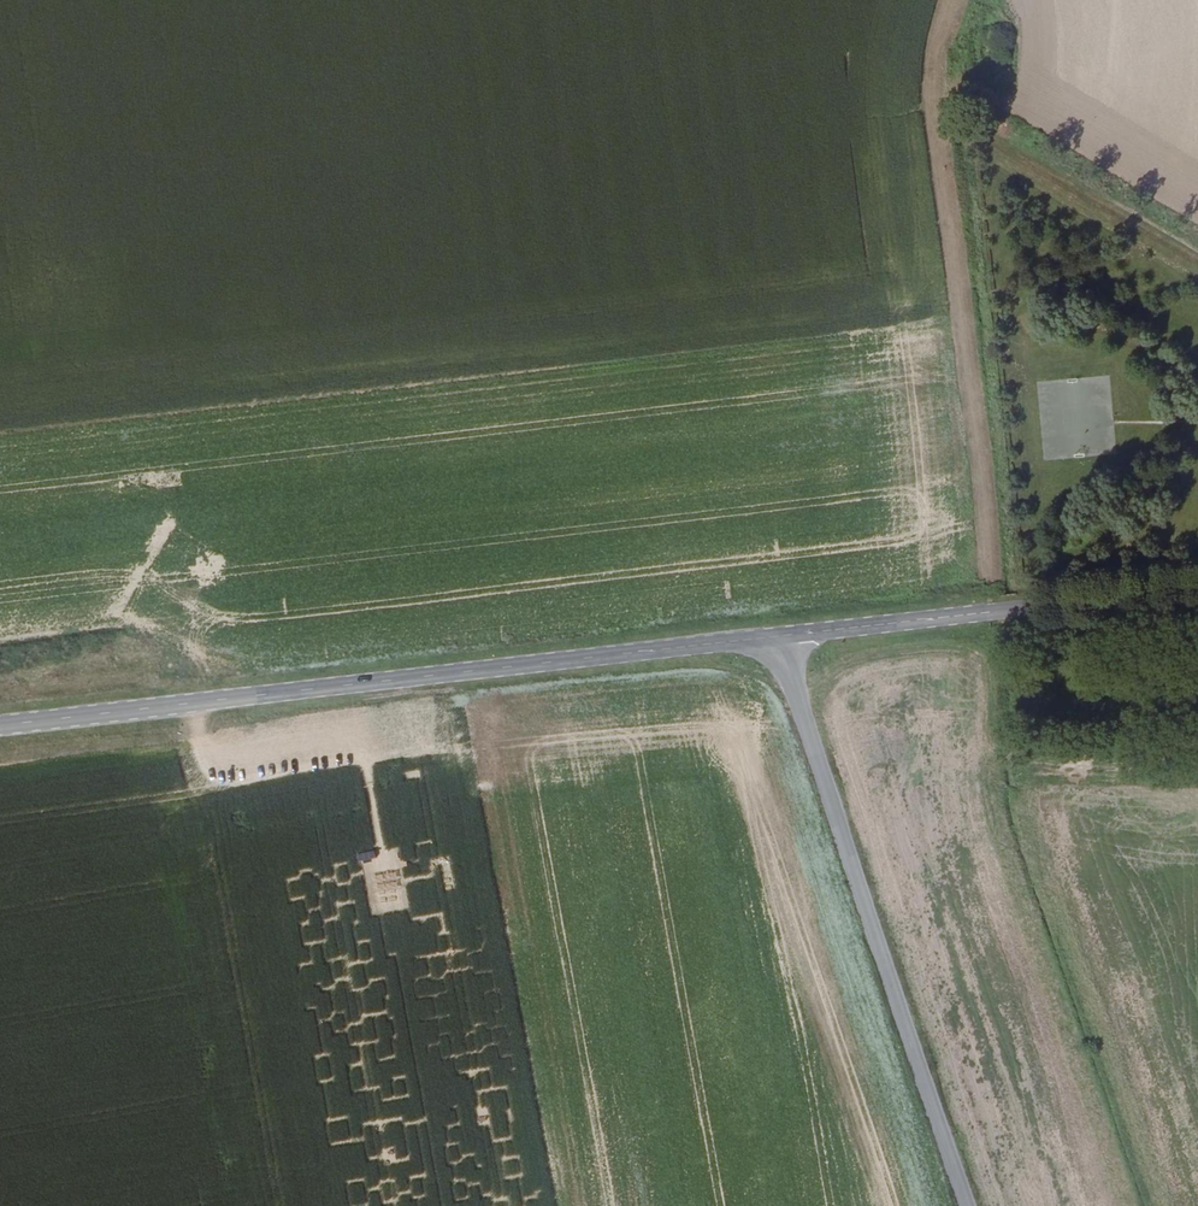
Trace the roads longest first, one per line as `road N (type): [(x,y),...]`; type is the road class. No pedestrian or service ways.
road 1 (secondary): [(775,637),(0,723)]
road 2 (unclassified): [(775,637),(961,1205)]
road 3 (secondary): [(1197,591),(775,637)]

